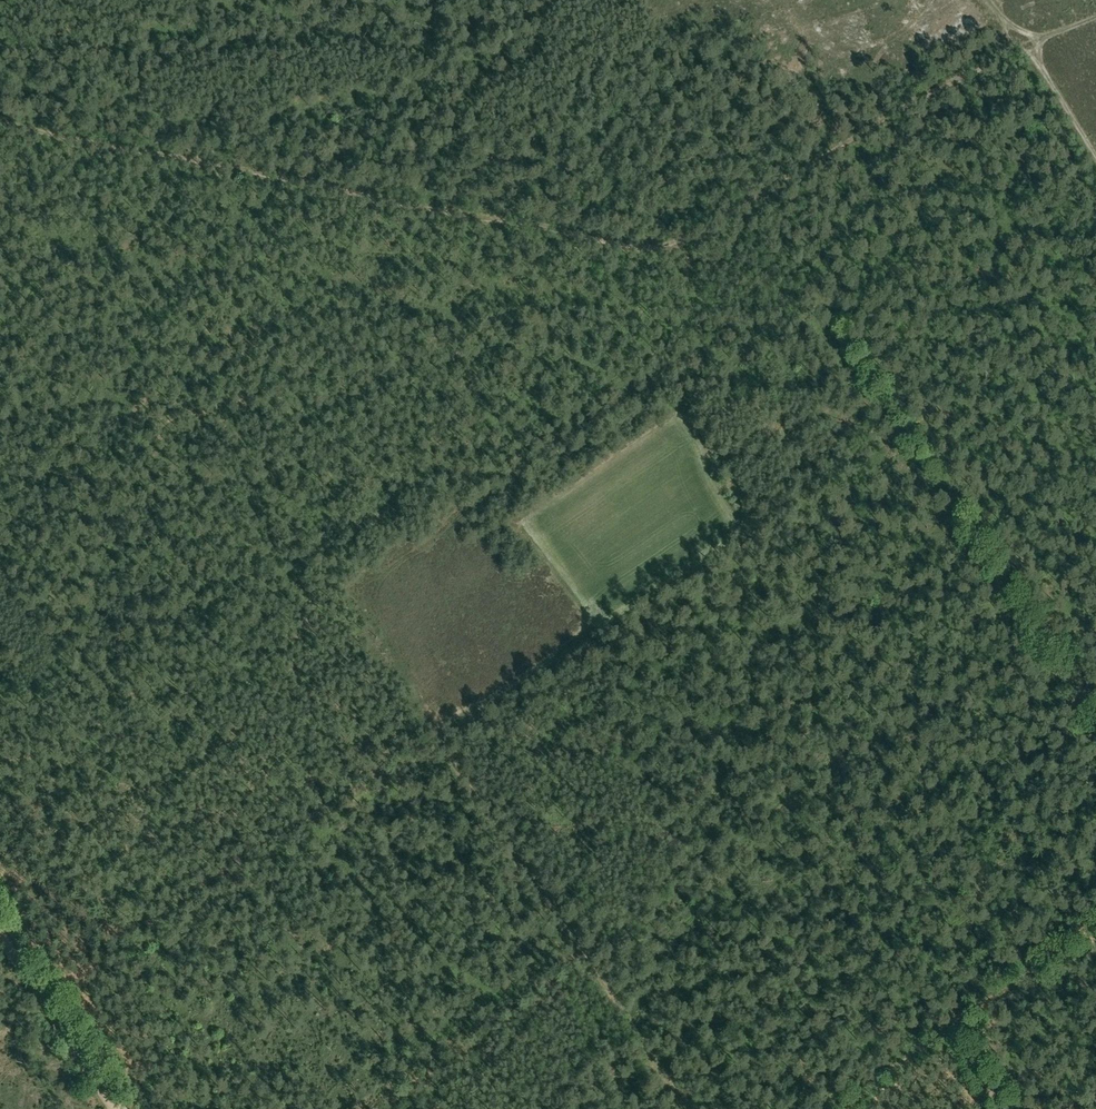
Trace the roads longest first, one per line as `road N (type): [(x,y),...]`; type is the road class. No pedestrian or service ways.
road 1 (track): [(0,121),(642,247),(697,233),(1019,45)]
road 2 (track): [(122,1108),(0,922)]
road 3 (track): [(1019,45),(1095,161)]

